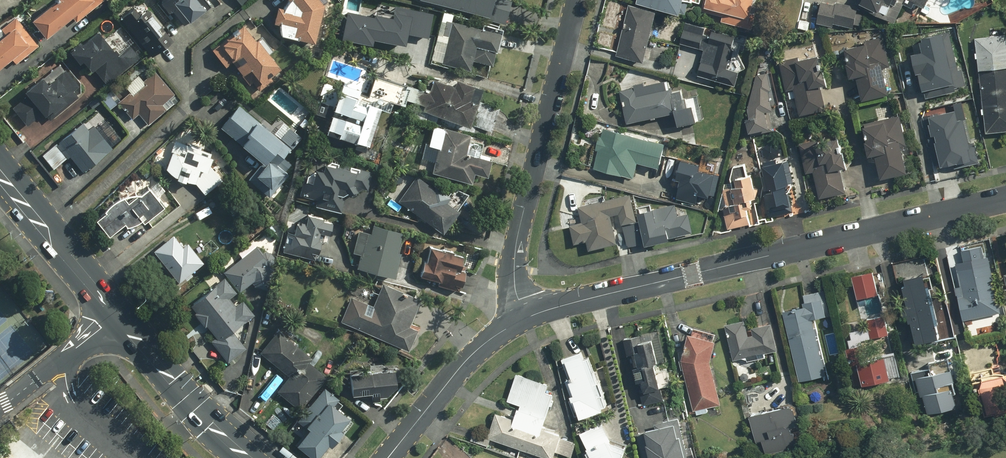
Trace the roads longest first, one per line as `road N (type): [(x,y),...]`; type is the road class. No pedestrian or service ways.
road 1 (residential): [(522,321),(1005,201)]
road 2 (secondary): [(248,457),(191,402),(0,175)]
road 3 (residential): [(578,0),(519,238),(522,321)]
road 4 (residential): [(389,457),(470,357),(522,321)]

